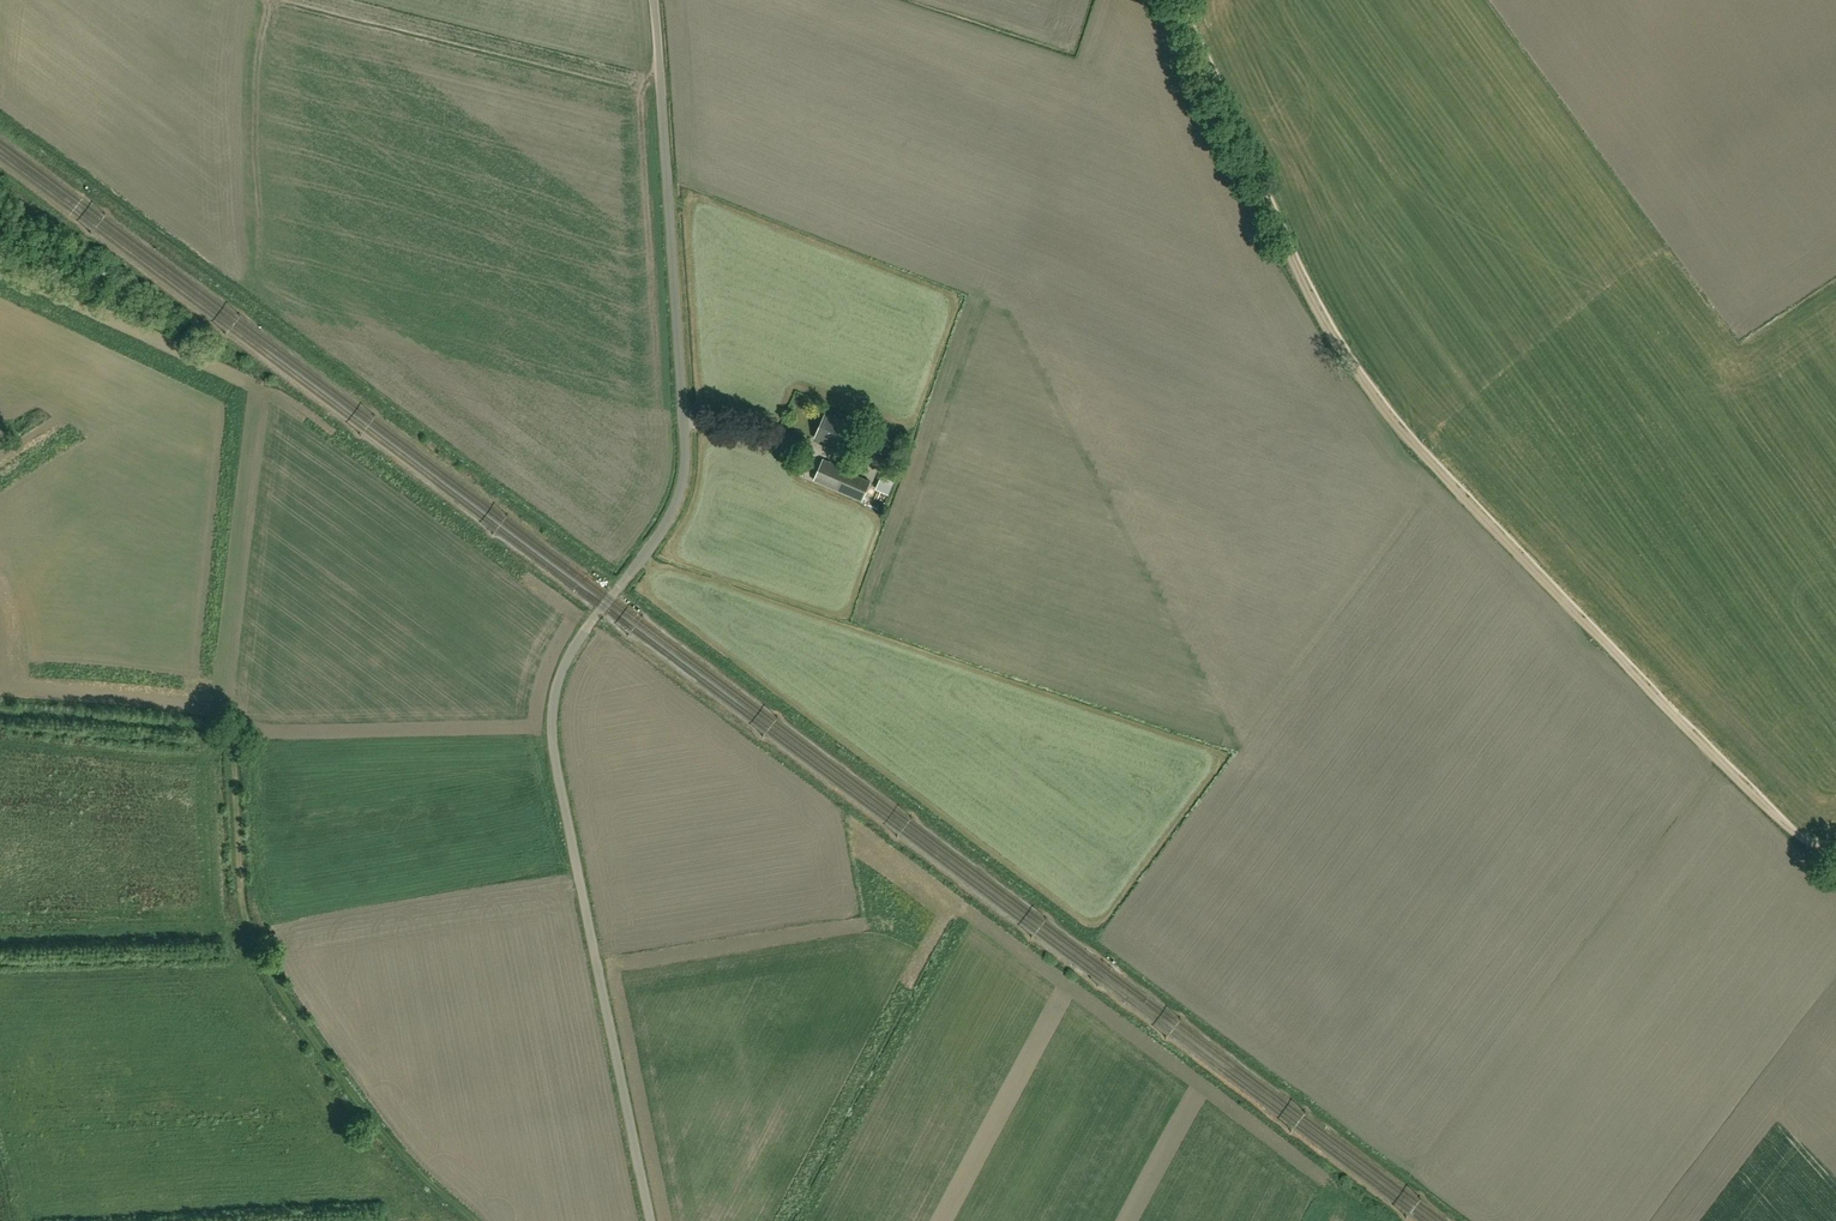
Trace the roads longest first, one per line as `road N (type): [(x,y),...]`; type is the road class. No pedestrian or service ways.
road 1 (unclassified): [(650,1220),(553,737),(561,676),(672,514),(685,469),(654,0)]
road 2 (track): [(1835,848),(1803,840),(1402,432),(1339,346),(1178,0)]

